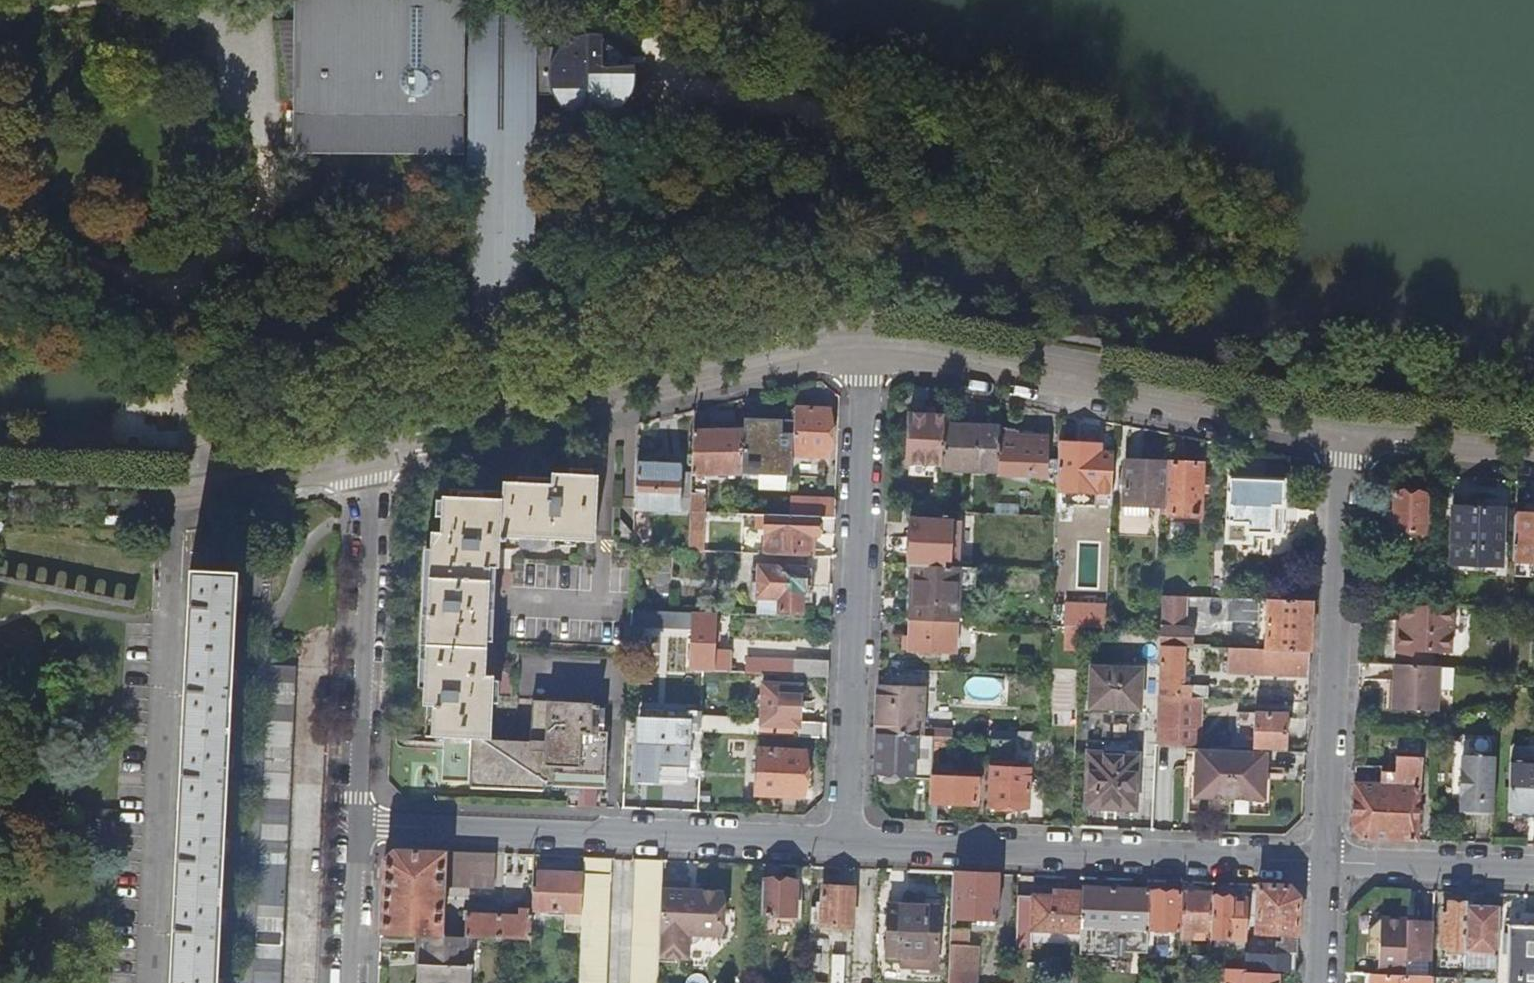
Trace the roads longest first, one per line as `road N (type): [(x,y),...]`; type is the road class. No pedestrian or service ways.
road 1 (residential): [(363,456),(862,348)]
road 2 (residential): [(862,348),(844,841)]
road 3 (residential): [(862,348),(1344,431)]
road 4 (residential): [(357,823),(844,841)]
road 5 (residential): [(844,841),(1327,862)]
road 6 (residential): [(1344,431),(1327,862)]
road 7 (residential): [(357,823),(371,480),(363,456)]
road 8 (residential): [(0,492),(193,493),(363,456)]
road 9 (residential): [(1327,862),(1533,870)]
road 10 (residential): [(1344,431),(1533,448)]
road 11 (residential): [(349,982),(357,823)]
road 12 (residential): [(1327,862),(1322,982)]

